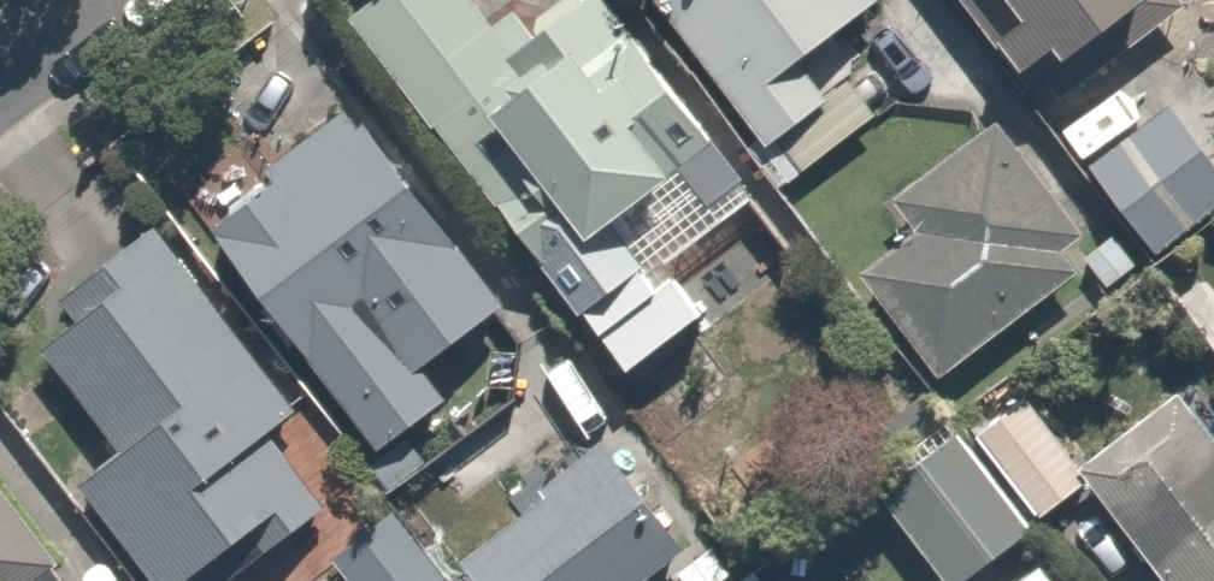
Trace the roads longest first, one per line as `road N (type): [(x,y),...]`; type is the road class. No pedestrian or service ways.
road 1 (residential): [(0,74),(97,0)]

